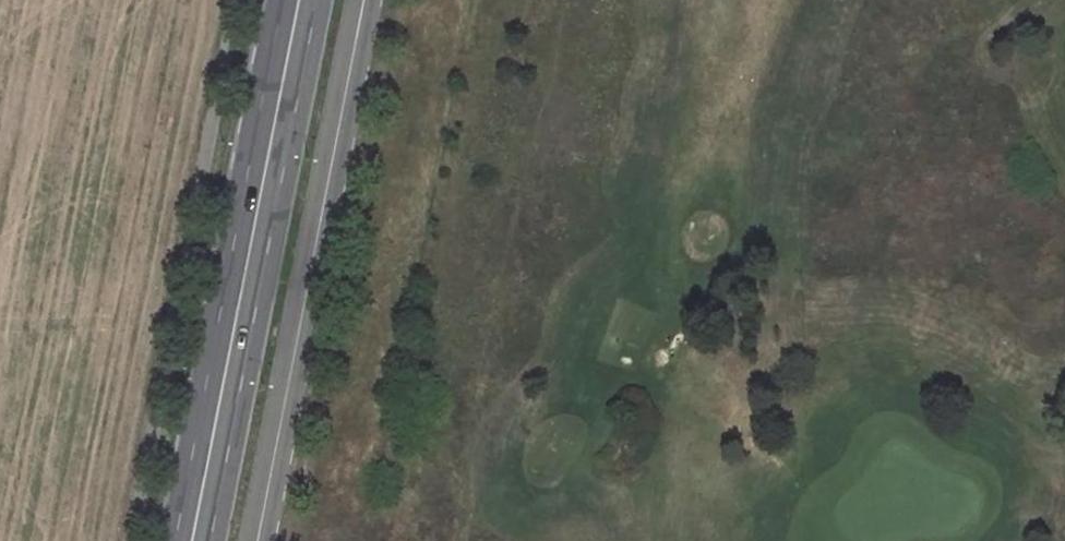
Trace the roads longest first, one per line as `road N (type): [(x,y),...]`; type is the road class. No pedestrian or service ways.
road 1 (primary): [(197,540),(301,0)]

